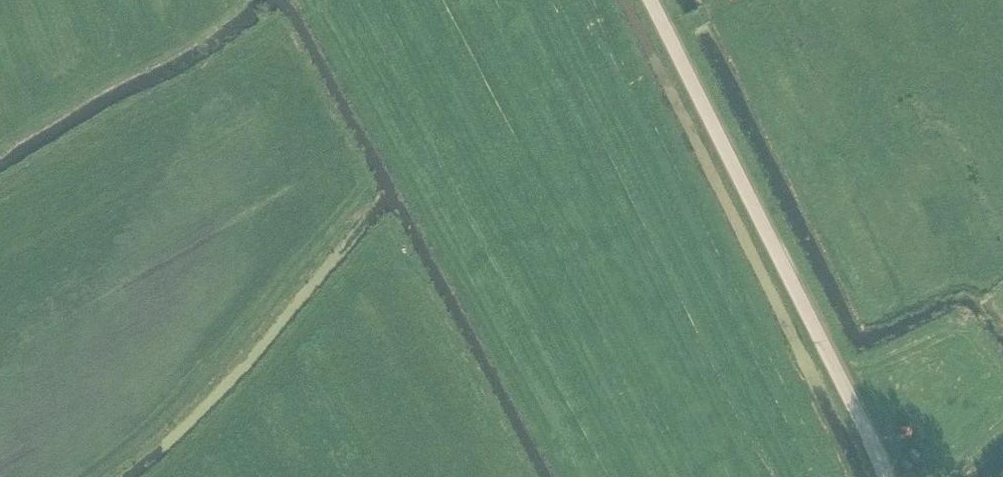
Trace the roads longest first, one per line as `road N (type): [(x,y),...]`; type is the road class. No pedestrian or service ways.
road 1 (tertiary): [(888,476),(650,0)]

